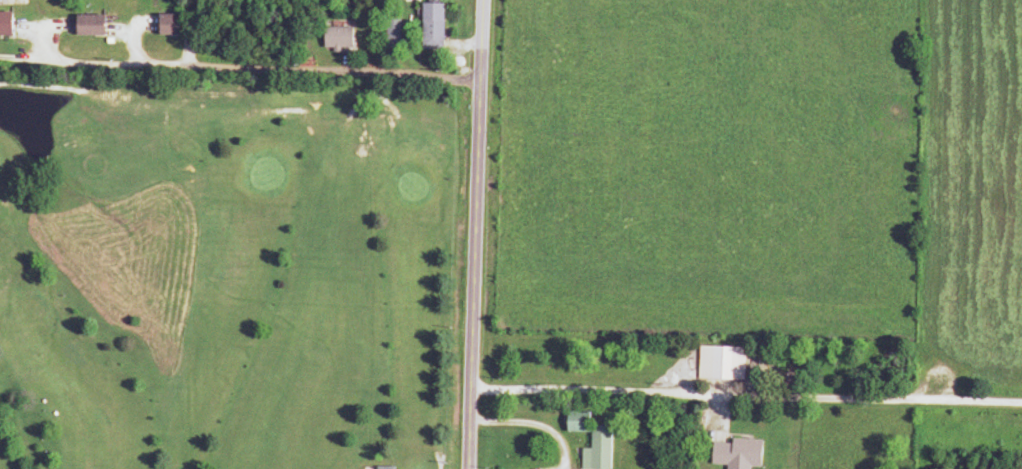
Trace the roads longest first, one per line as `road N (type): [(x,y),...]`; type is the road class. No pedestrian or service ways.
road 1 (tertiary): [(472,468),(485,0)]
road 2 (residential): [(471,391),(615,389),(792,400)]
road 3 (residential): [(792,400),(1021,404)]

